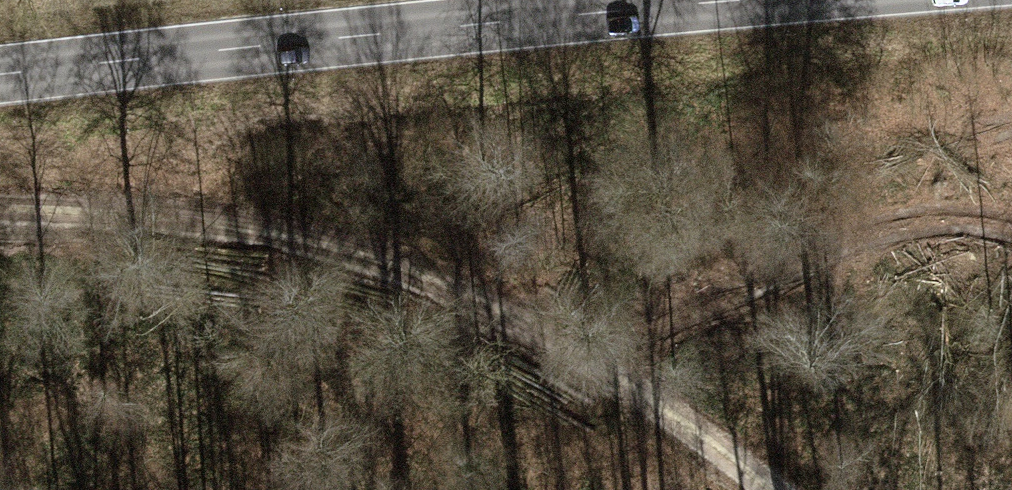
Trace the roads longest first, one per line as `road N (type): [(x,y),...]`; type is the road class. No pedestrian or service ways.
road 1 (secondary): [(0,76),(732,0)]
road 2 (track): [(109,210),(368,260),(548,339),(746,462),(776,489)]

